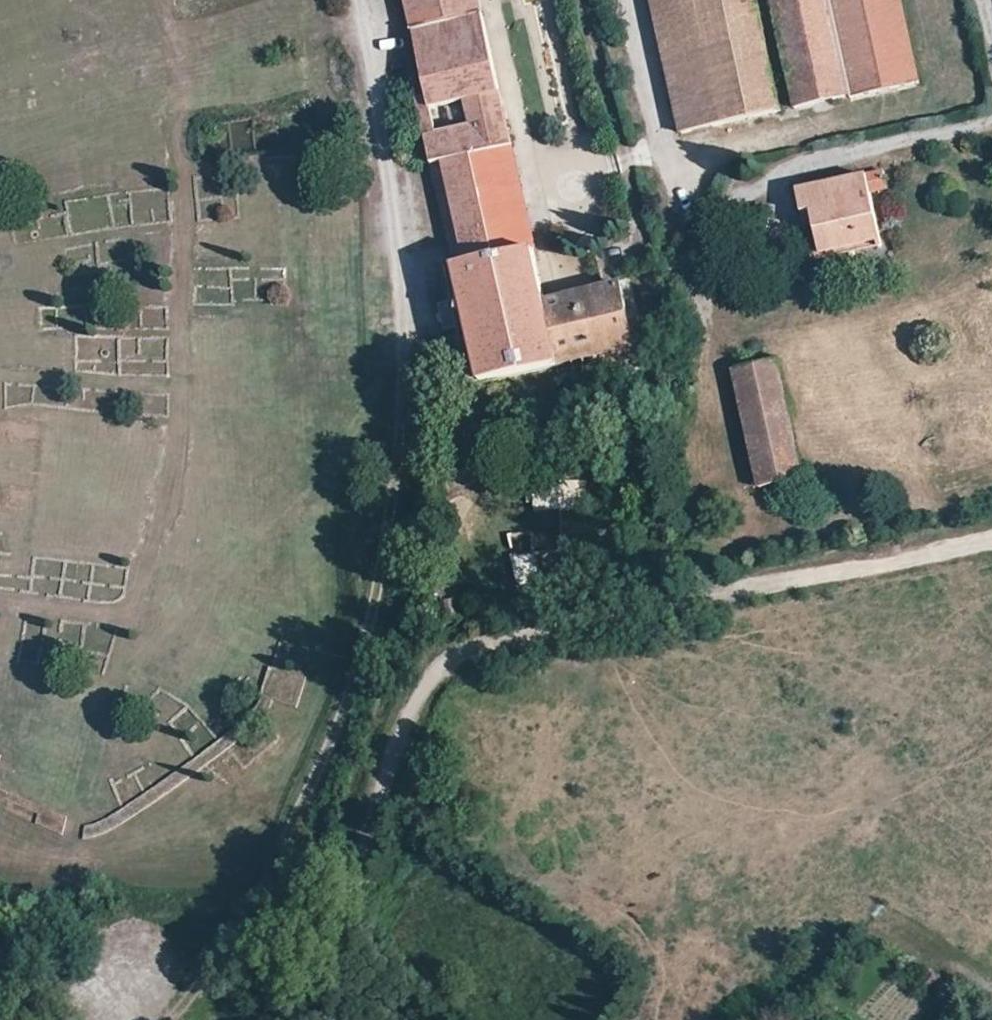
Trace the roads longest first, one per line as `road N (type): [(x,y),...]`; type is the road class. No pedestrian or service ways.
road 1 (track): [(259,1019),(358,858),(395,751),(430,688),(472,651),(910,554),(991,543)]
road 2 (track): [(298,952),(401,1019)]

